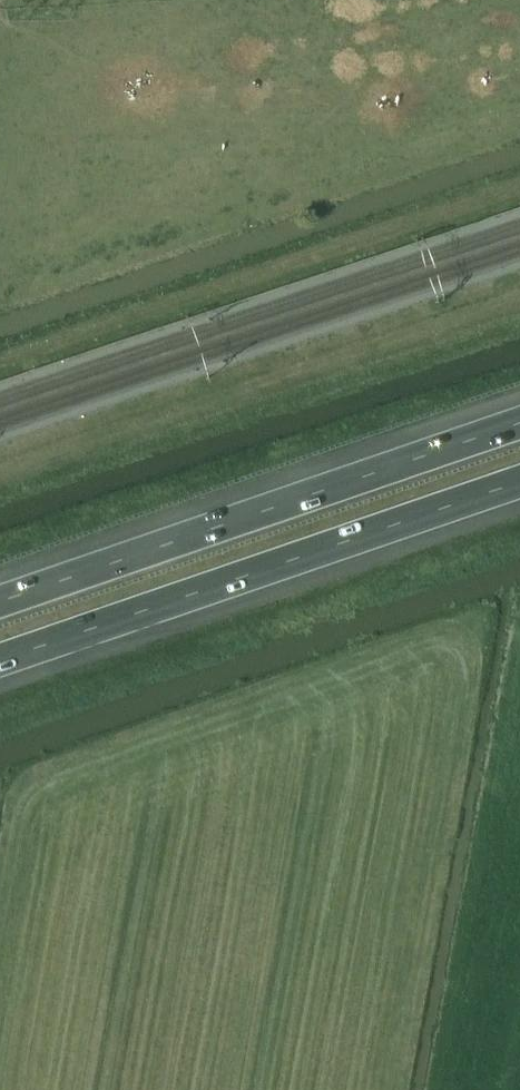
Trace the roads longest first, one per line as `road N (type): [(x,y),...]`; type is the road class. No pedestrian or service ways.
road 1 (motorway): [(519,421),(0,599)]
road 2 (motorway): [(0,658),(519,480)]

